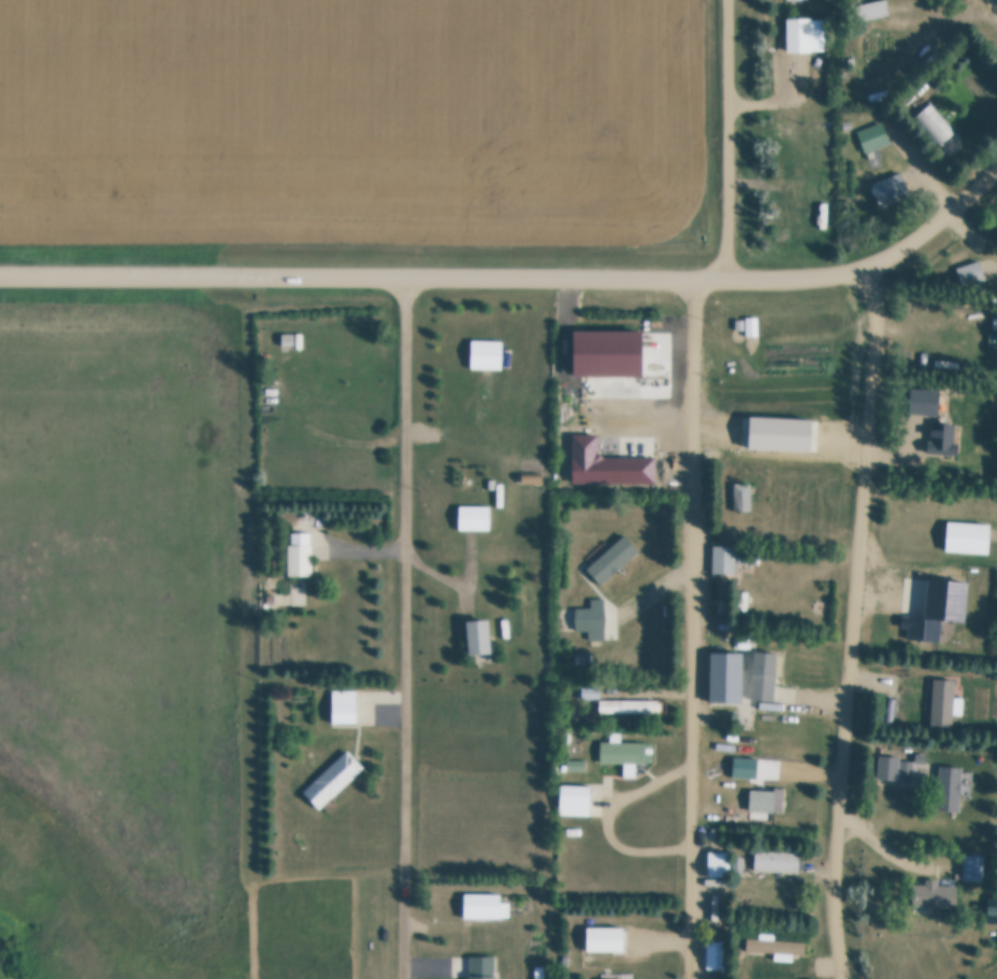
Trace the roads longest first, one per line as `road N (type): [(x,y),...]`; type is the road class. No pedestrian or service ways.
road 1 (residential): [(732,277),(0,274)]
road 2 (residential): [(867,269),(883,315),(838,860),(850,978)]
road 3 (residential): [(408,275),(409,978)]
road 4 (residential): [(701,277),(695,978)]
road 5 (residential): [(996,176),(867,269),(732,277)]
road 6 (residential): [(732,277),(731,0)]

